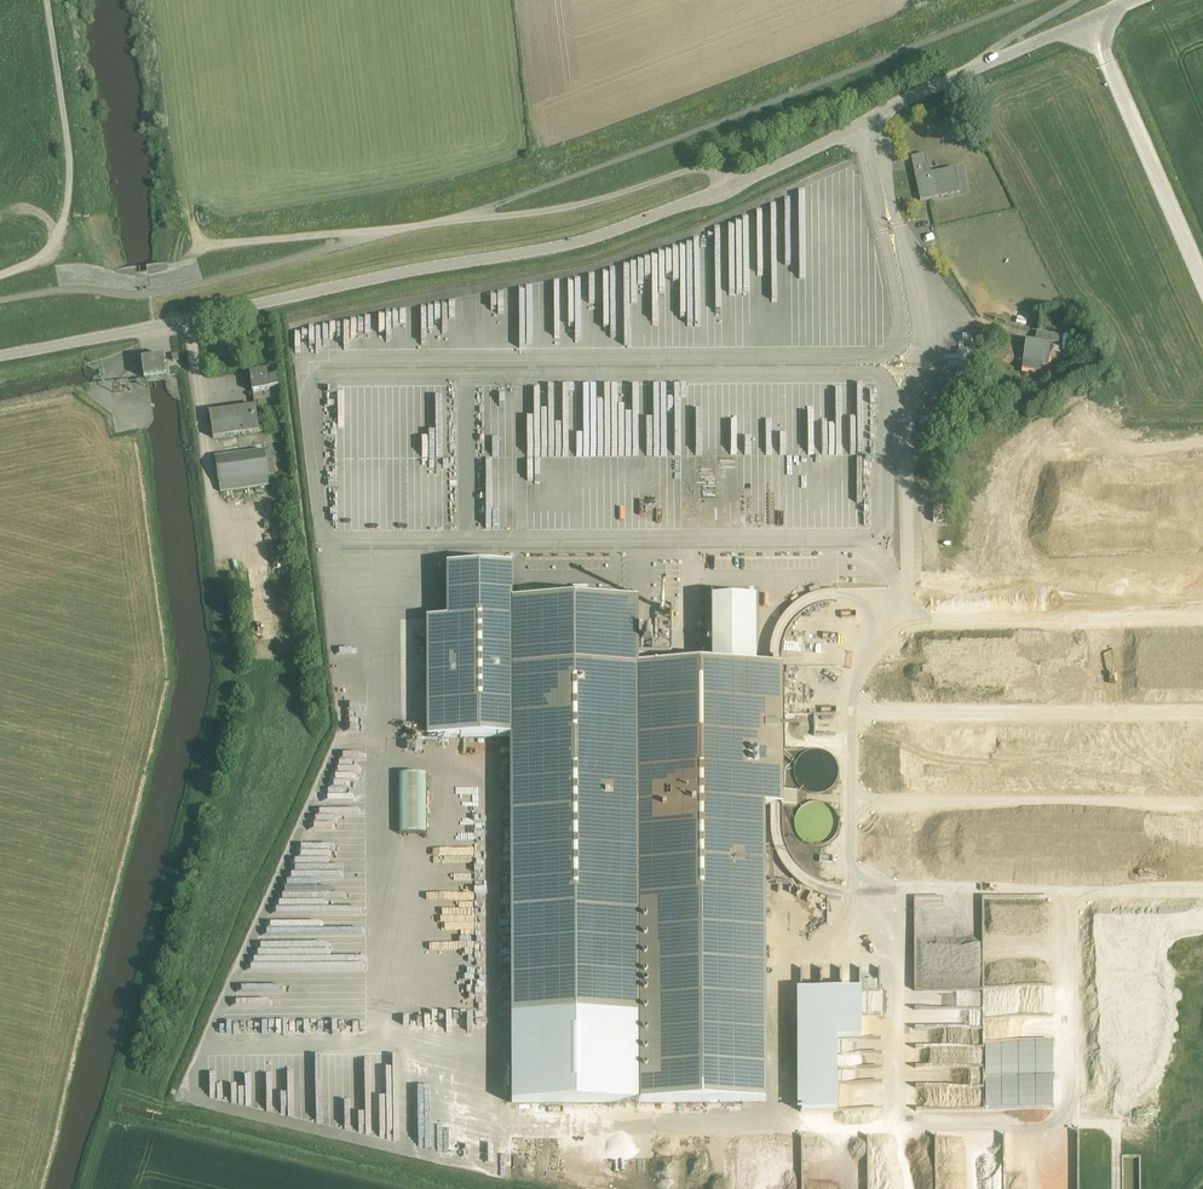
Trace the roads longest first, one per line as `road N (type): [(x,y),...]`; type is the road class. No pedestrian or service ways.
road 1 (tertiary): [(0,355),(585,241),(721,190),(1005,52),(1133,0)]

